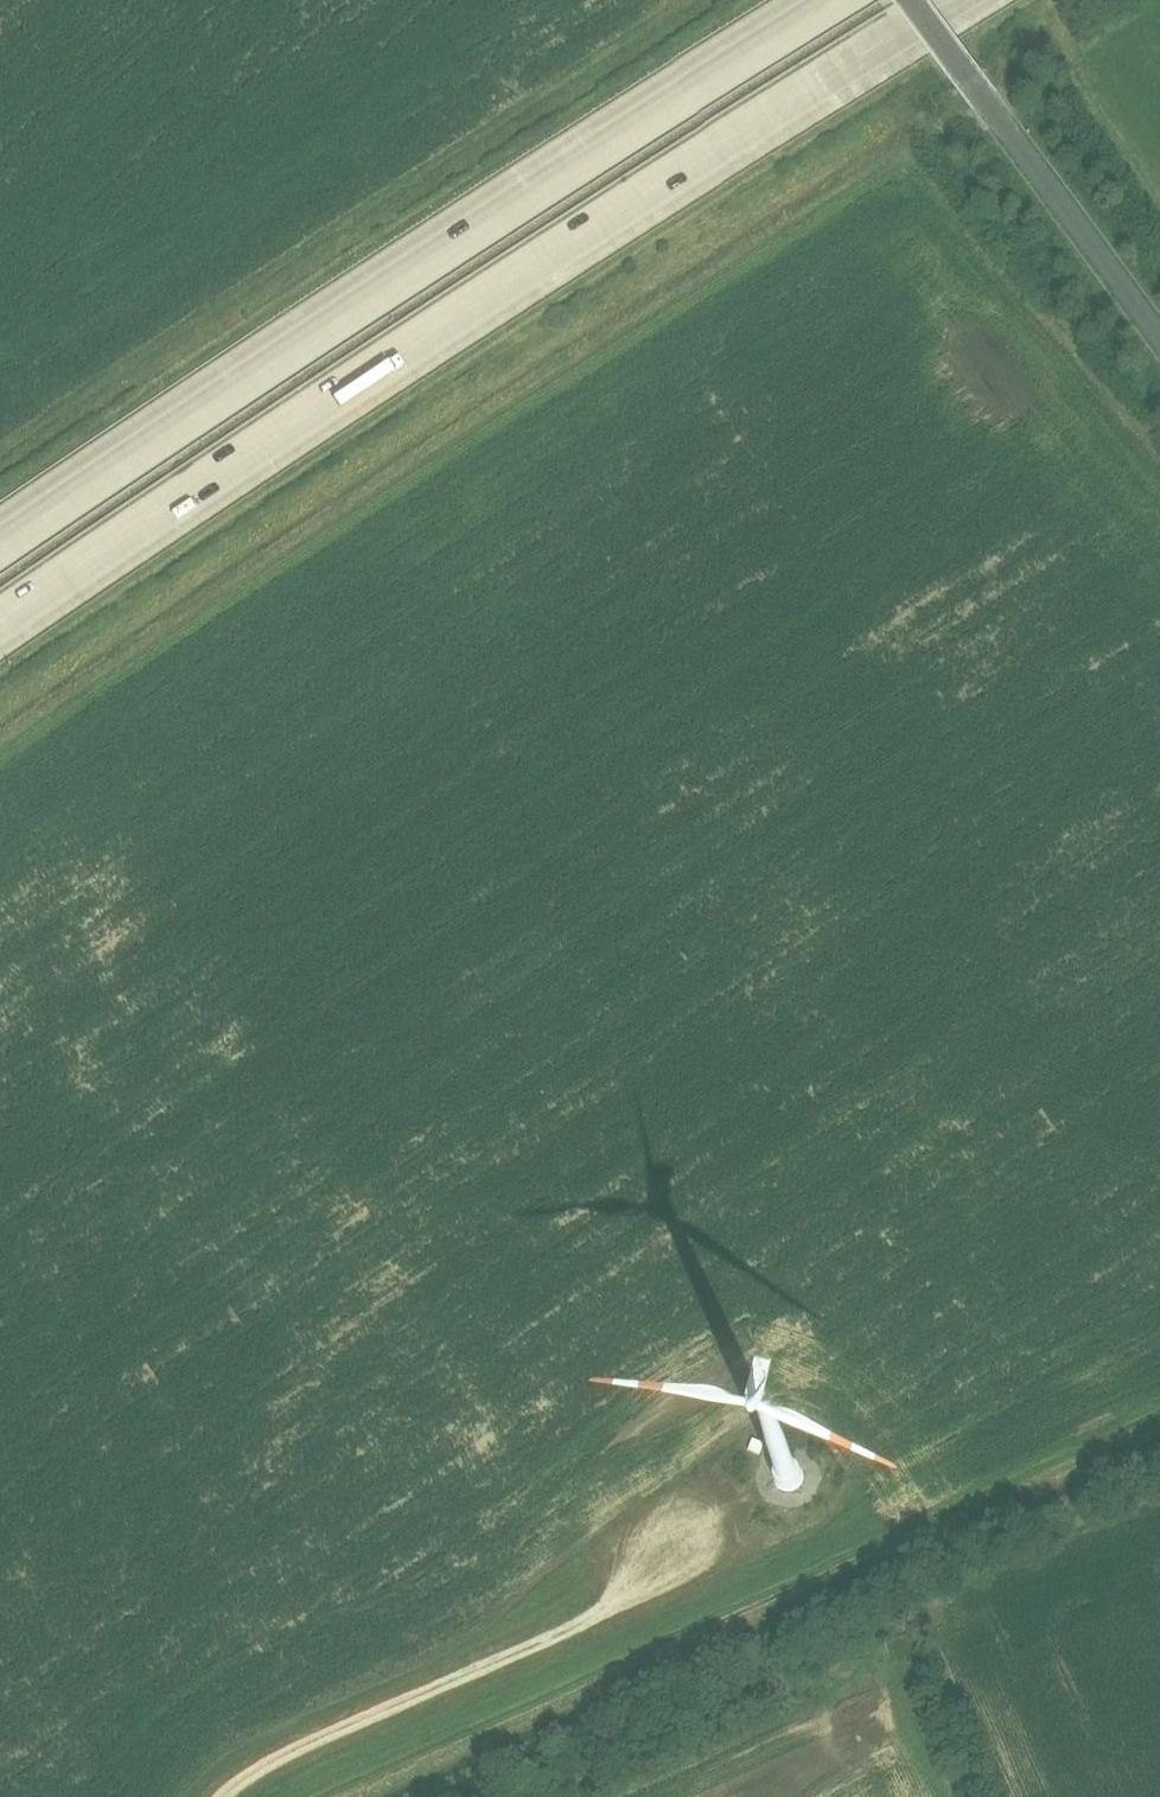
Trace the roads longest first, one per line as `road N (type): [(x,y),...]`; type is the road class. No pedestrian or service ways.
road 1 (motorway): [(0,623),(963,0)]
road 2 (motorway): [(822,0),(0,537)]
road 3 (unclassified): [(1159,344),(909,0)]

